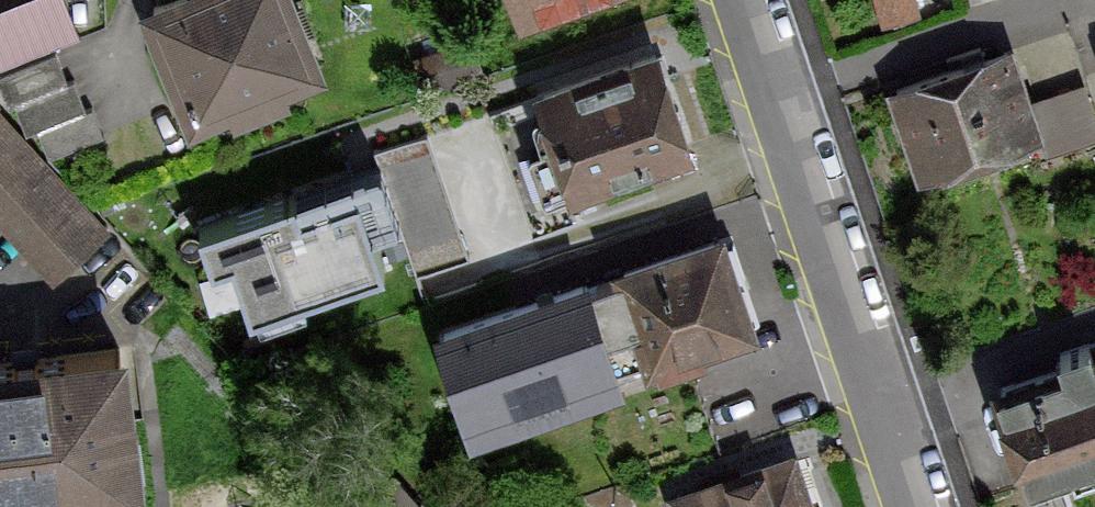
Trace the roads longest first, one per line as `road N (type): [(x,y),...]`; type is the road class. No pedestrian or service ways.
road 1 (unclassified): [(745,0),(914,506)]

